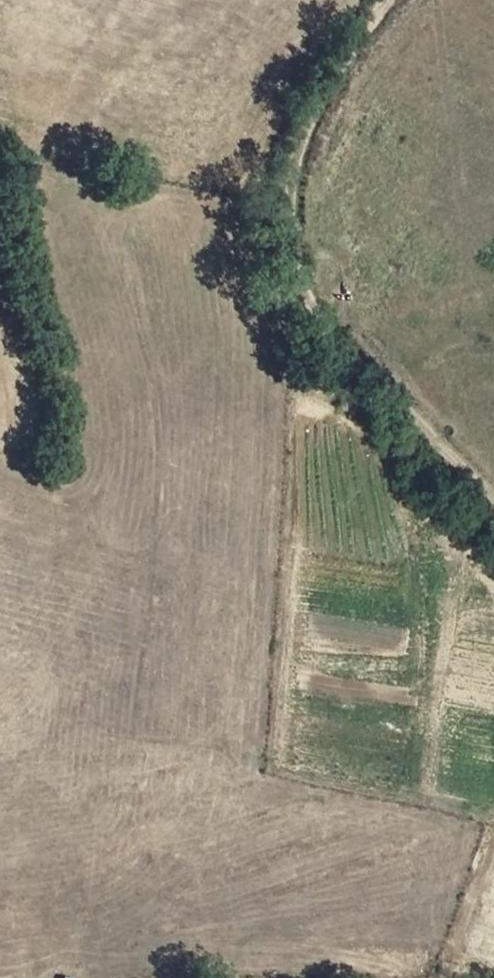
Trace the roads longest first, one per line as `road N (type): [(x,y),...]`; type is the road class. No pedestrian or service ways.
road 1 (track): [(493,500),(318,304),(285,212),(357,47),(390,0)]

